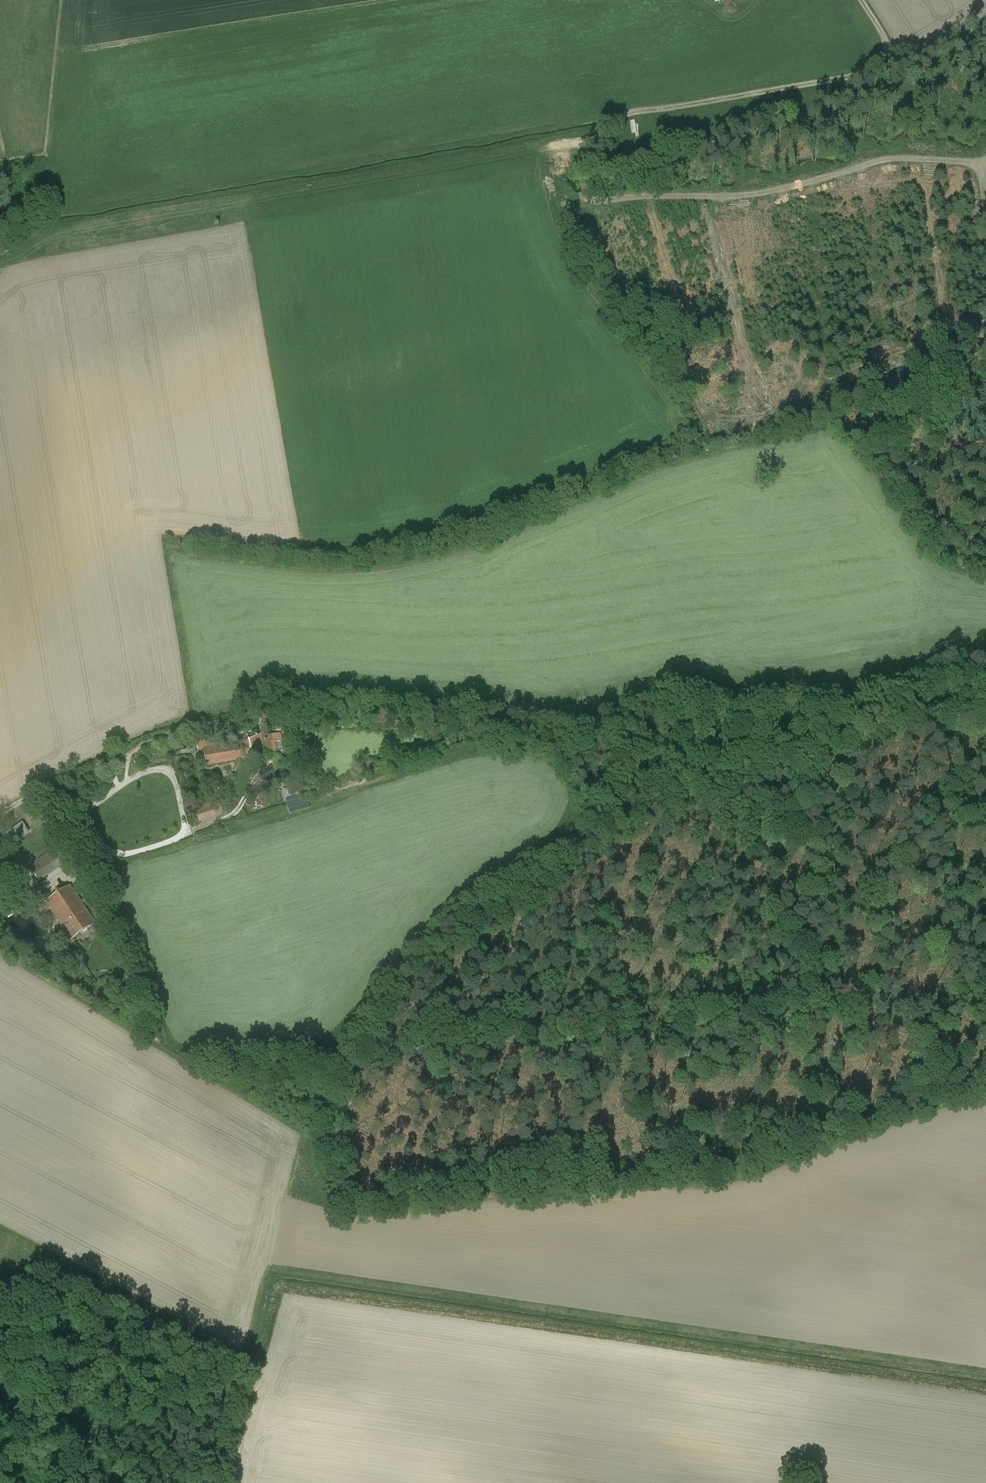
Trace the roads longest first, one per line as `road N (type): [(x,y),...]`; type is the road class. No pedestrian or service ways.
road 1 (track): [(867,0),(891,44),(874,67),(627,111)]

